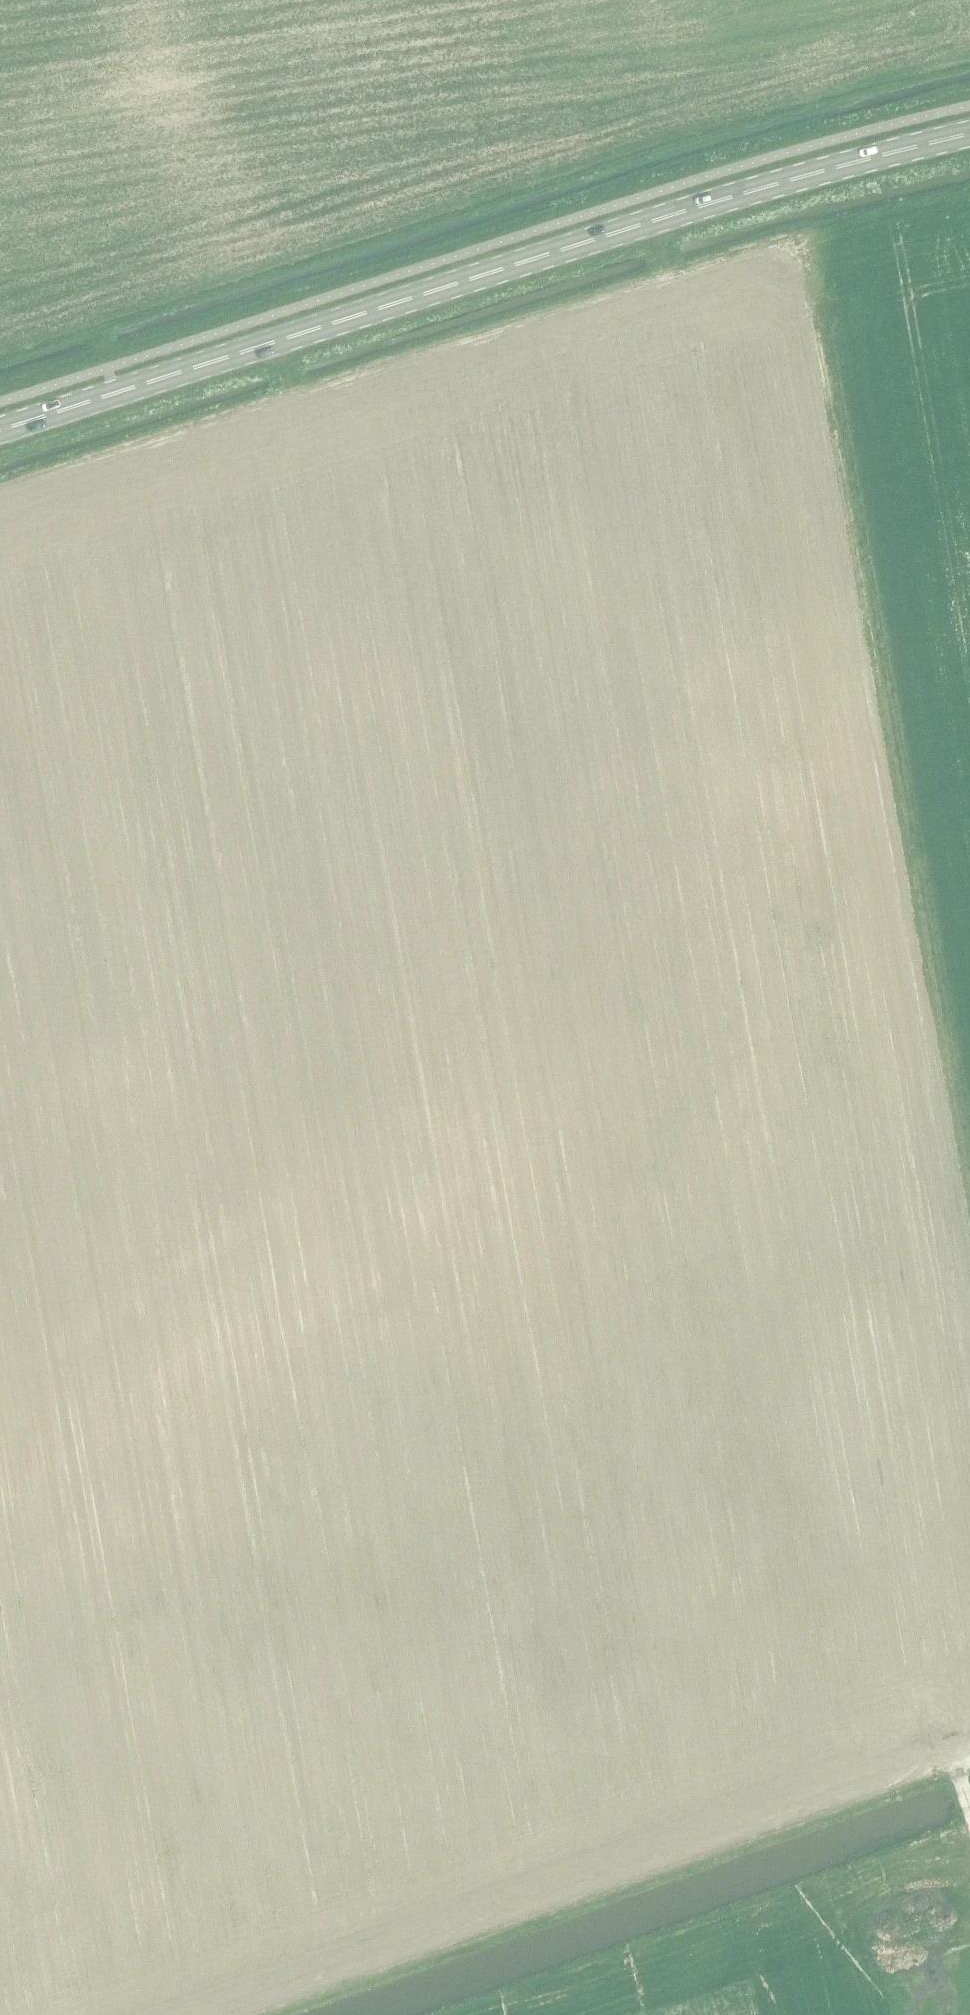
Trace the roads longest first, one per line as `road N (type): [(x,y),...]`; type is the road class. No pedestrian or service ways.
road 1 (primary): [(0,428),(746,188),(969,133)]

